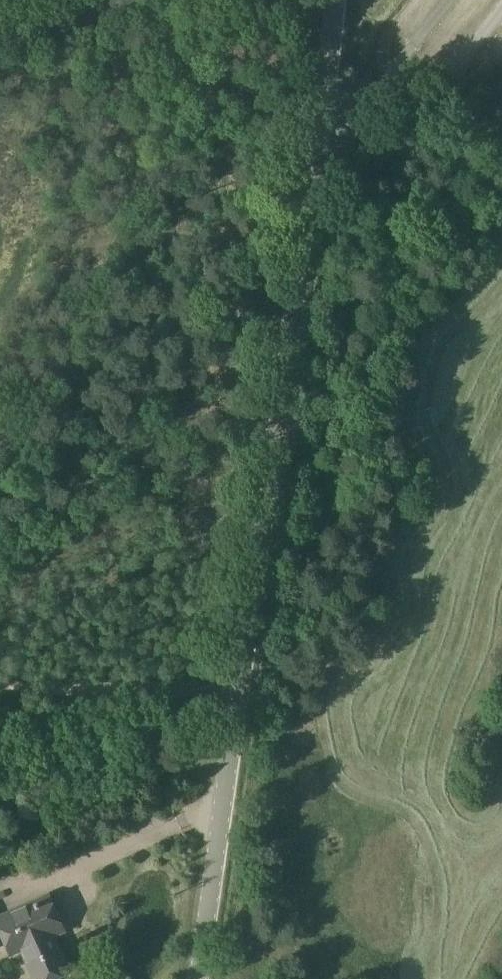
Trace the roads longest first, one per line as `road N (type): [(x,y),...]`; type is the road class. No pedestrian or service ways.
road 1 (unclassified): [(198,978),(333,0)]
road 2 (track): [(0,432),(41,330),(91,264),(257,224),(304,180)]
road 3 (track): [(0,674),(238,681)]

